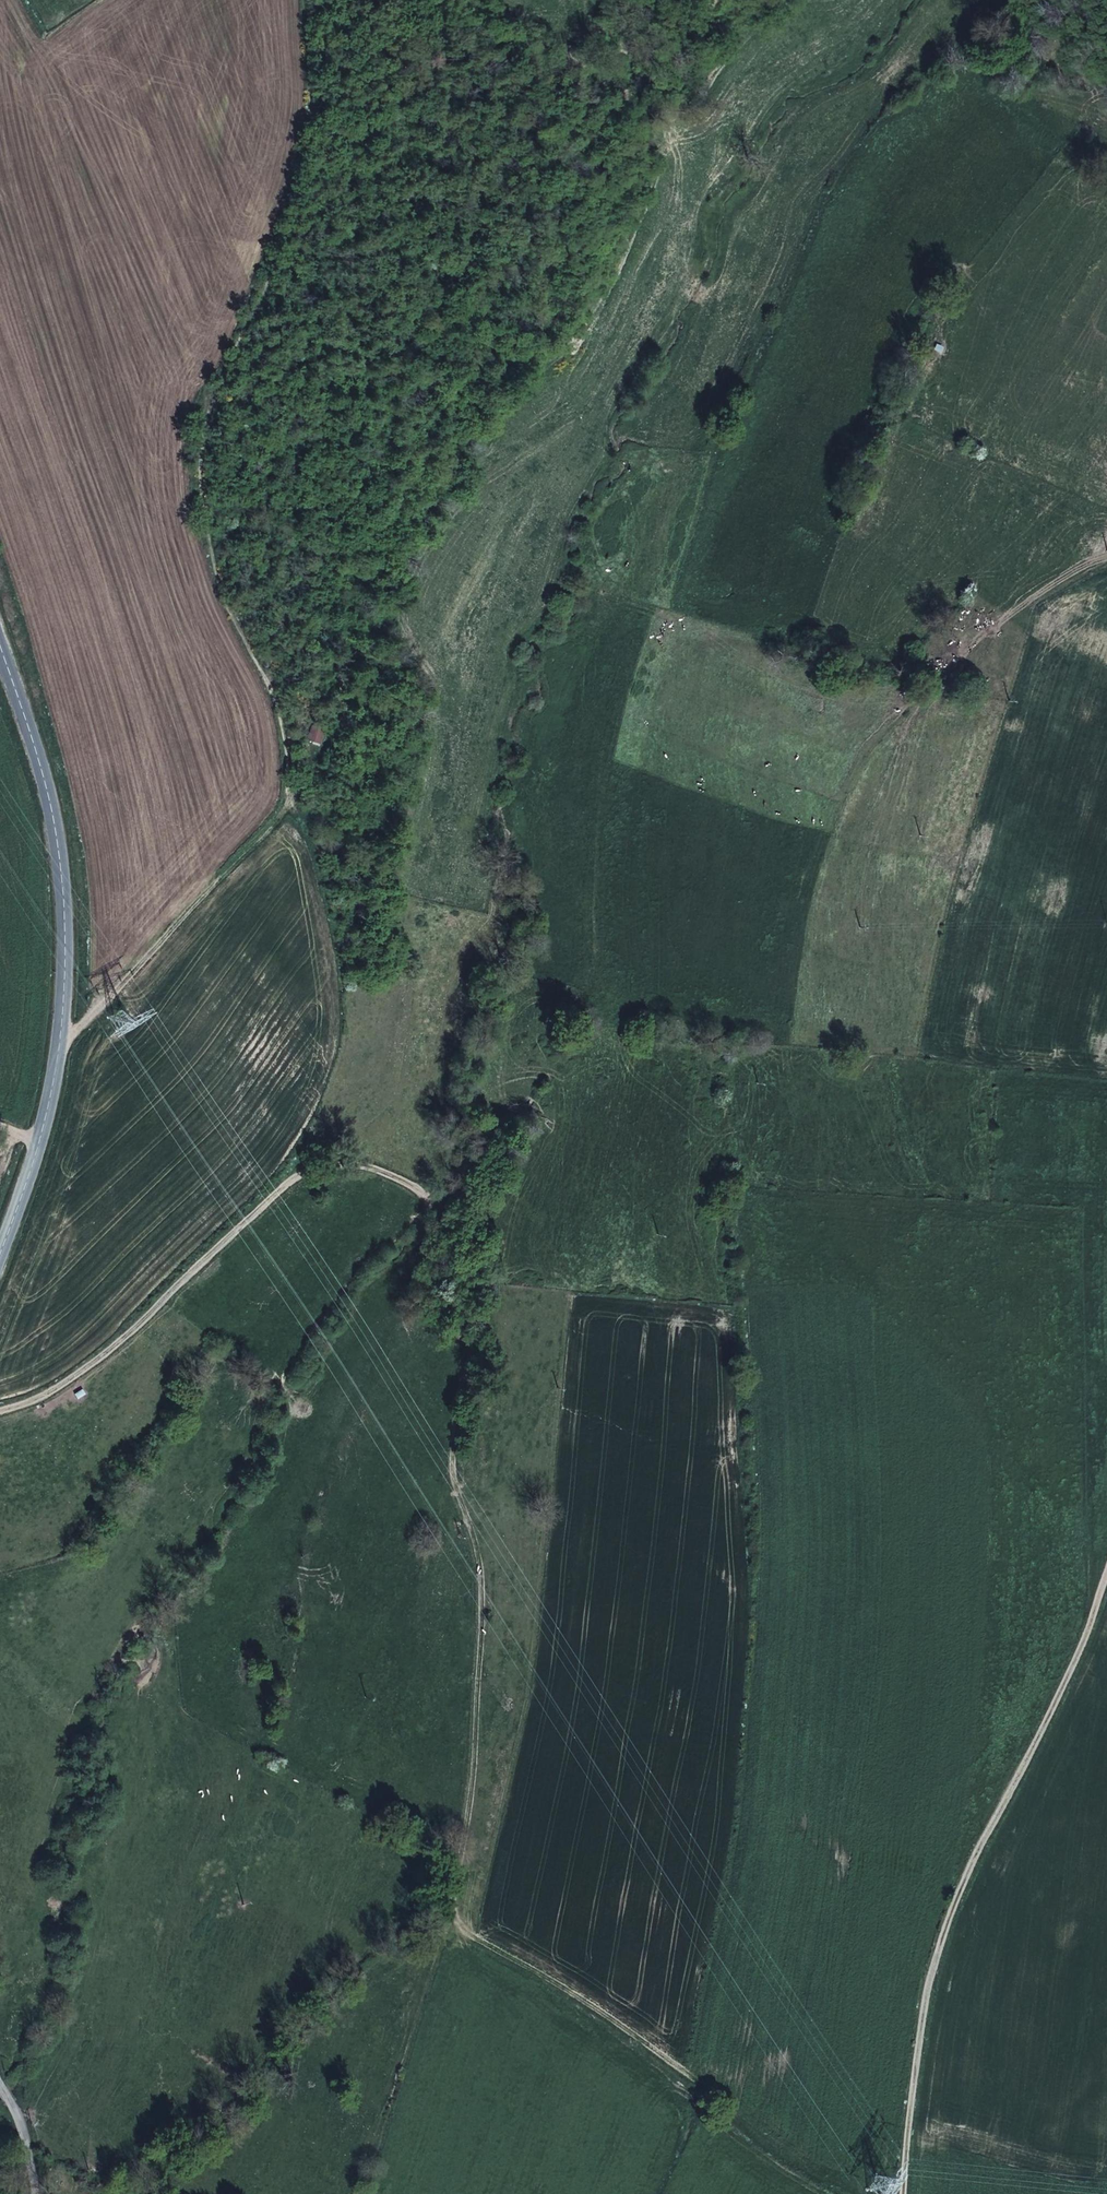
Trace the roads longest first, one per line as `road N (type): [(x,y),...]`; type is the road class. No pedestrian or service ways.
road 1 (track): [(1106,1575),(1067,1685),(963,1890),(925,2008),(905,2193)]
road 2 (secondary): [(0,646),(54,817),(67,942),(57,1069),(0,1253)]
road 3 (residential): [(0,2078),(27,2126),(40,2193)]

